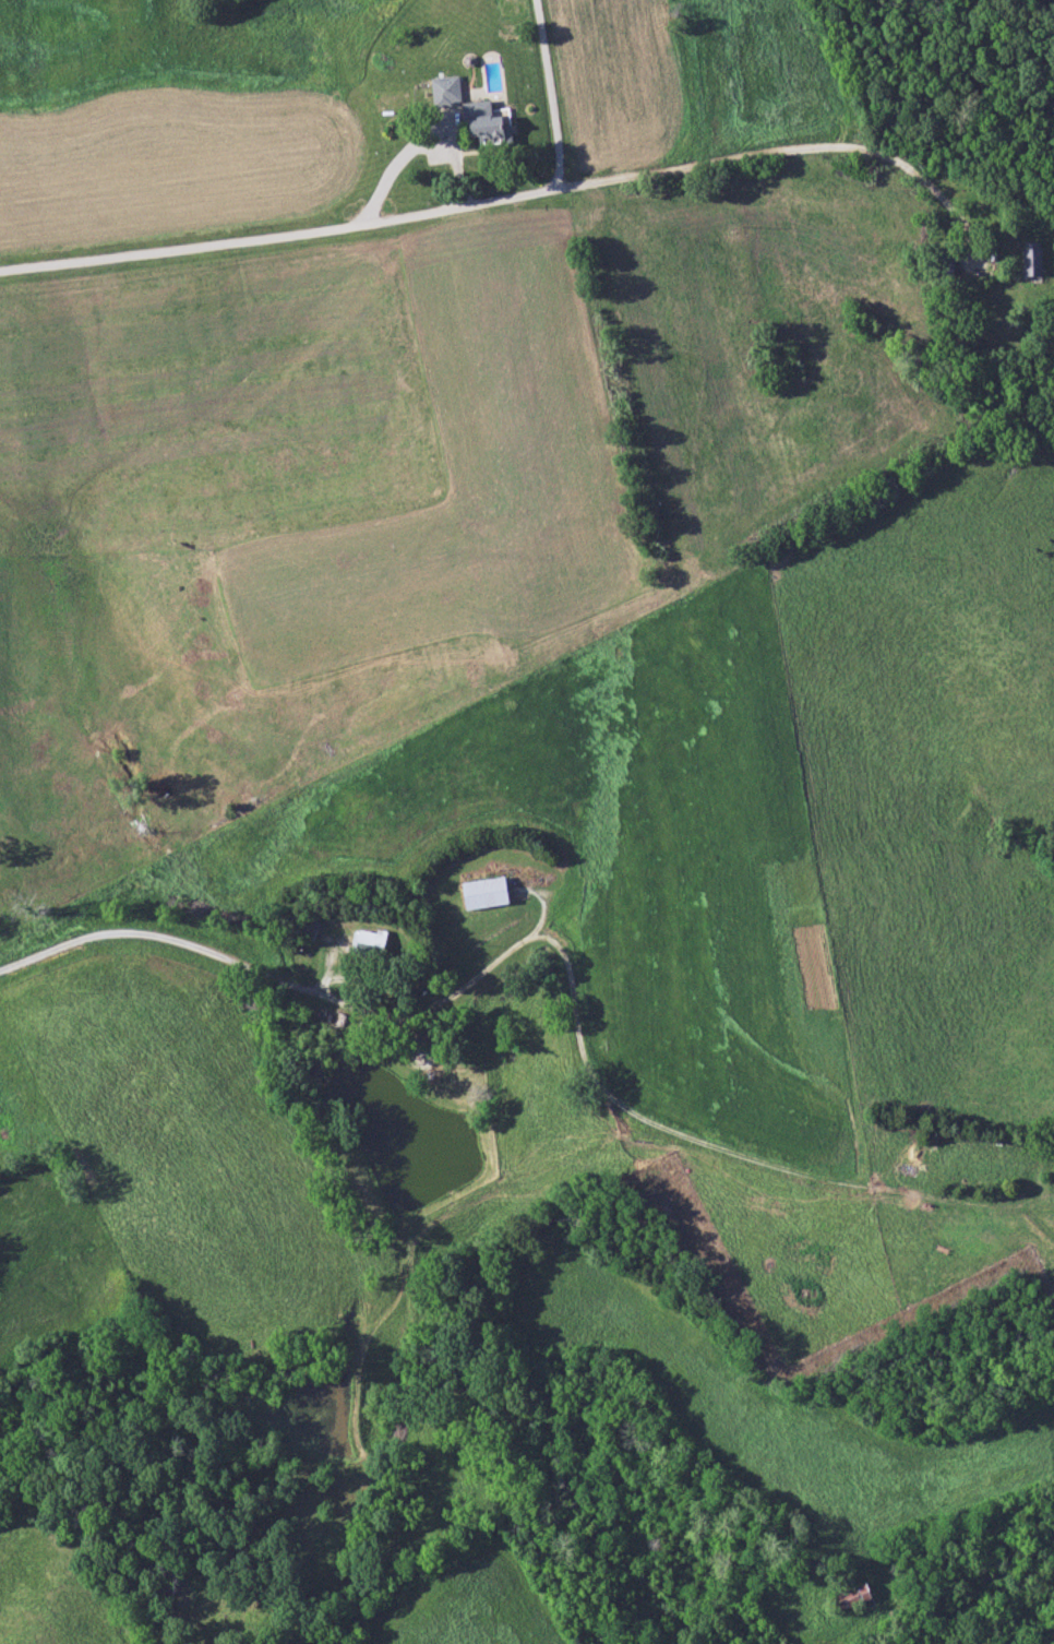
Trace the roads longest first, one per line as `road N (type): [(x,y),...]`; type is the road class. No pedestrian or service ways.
road 1 (track): [(0,972),(101,937),(152,937),(312,997),(409,1022),(520,943),(550,942),(568,966),(586,1067),(624,1109),(781,1170),(933,1200)]
road 2 (residential): [(0,271),(366,224),(792,150),(893,158),(925,181),(985,250)]

